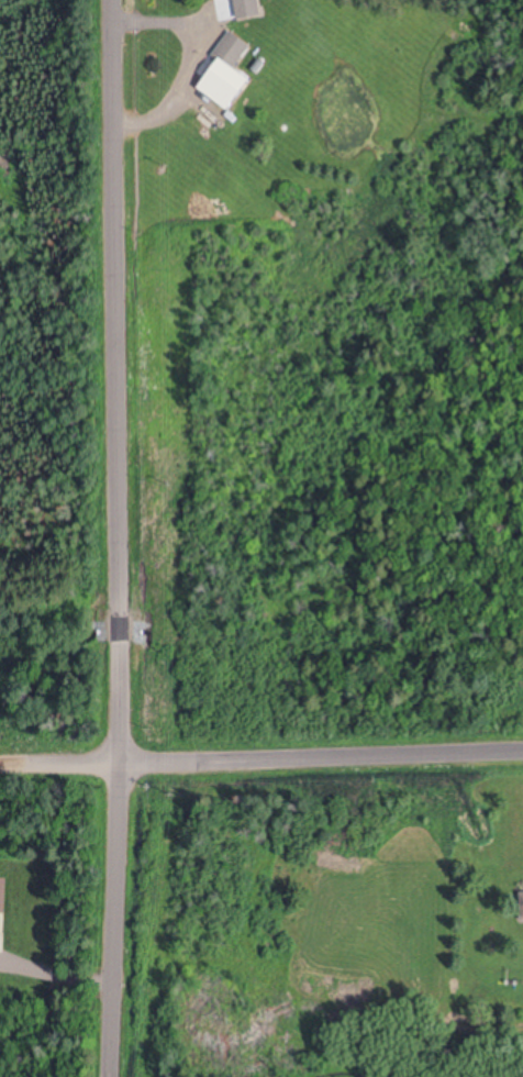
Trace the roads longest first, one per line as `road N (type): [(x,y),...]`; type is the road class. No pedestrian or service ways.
road 1 (residential): [(113,1076),(123,762),(111,0)]
road 2 (residential): [(0,762),(522,749)]

